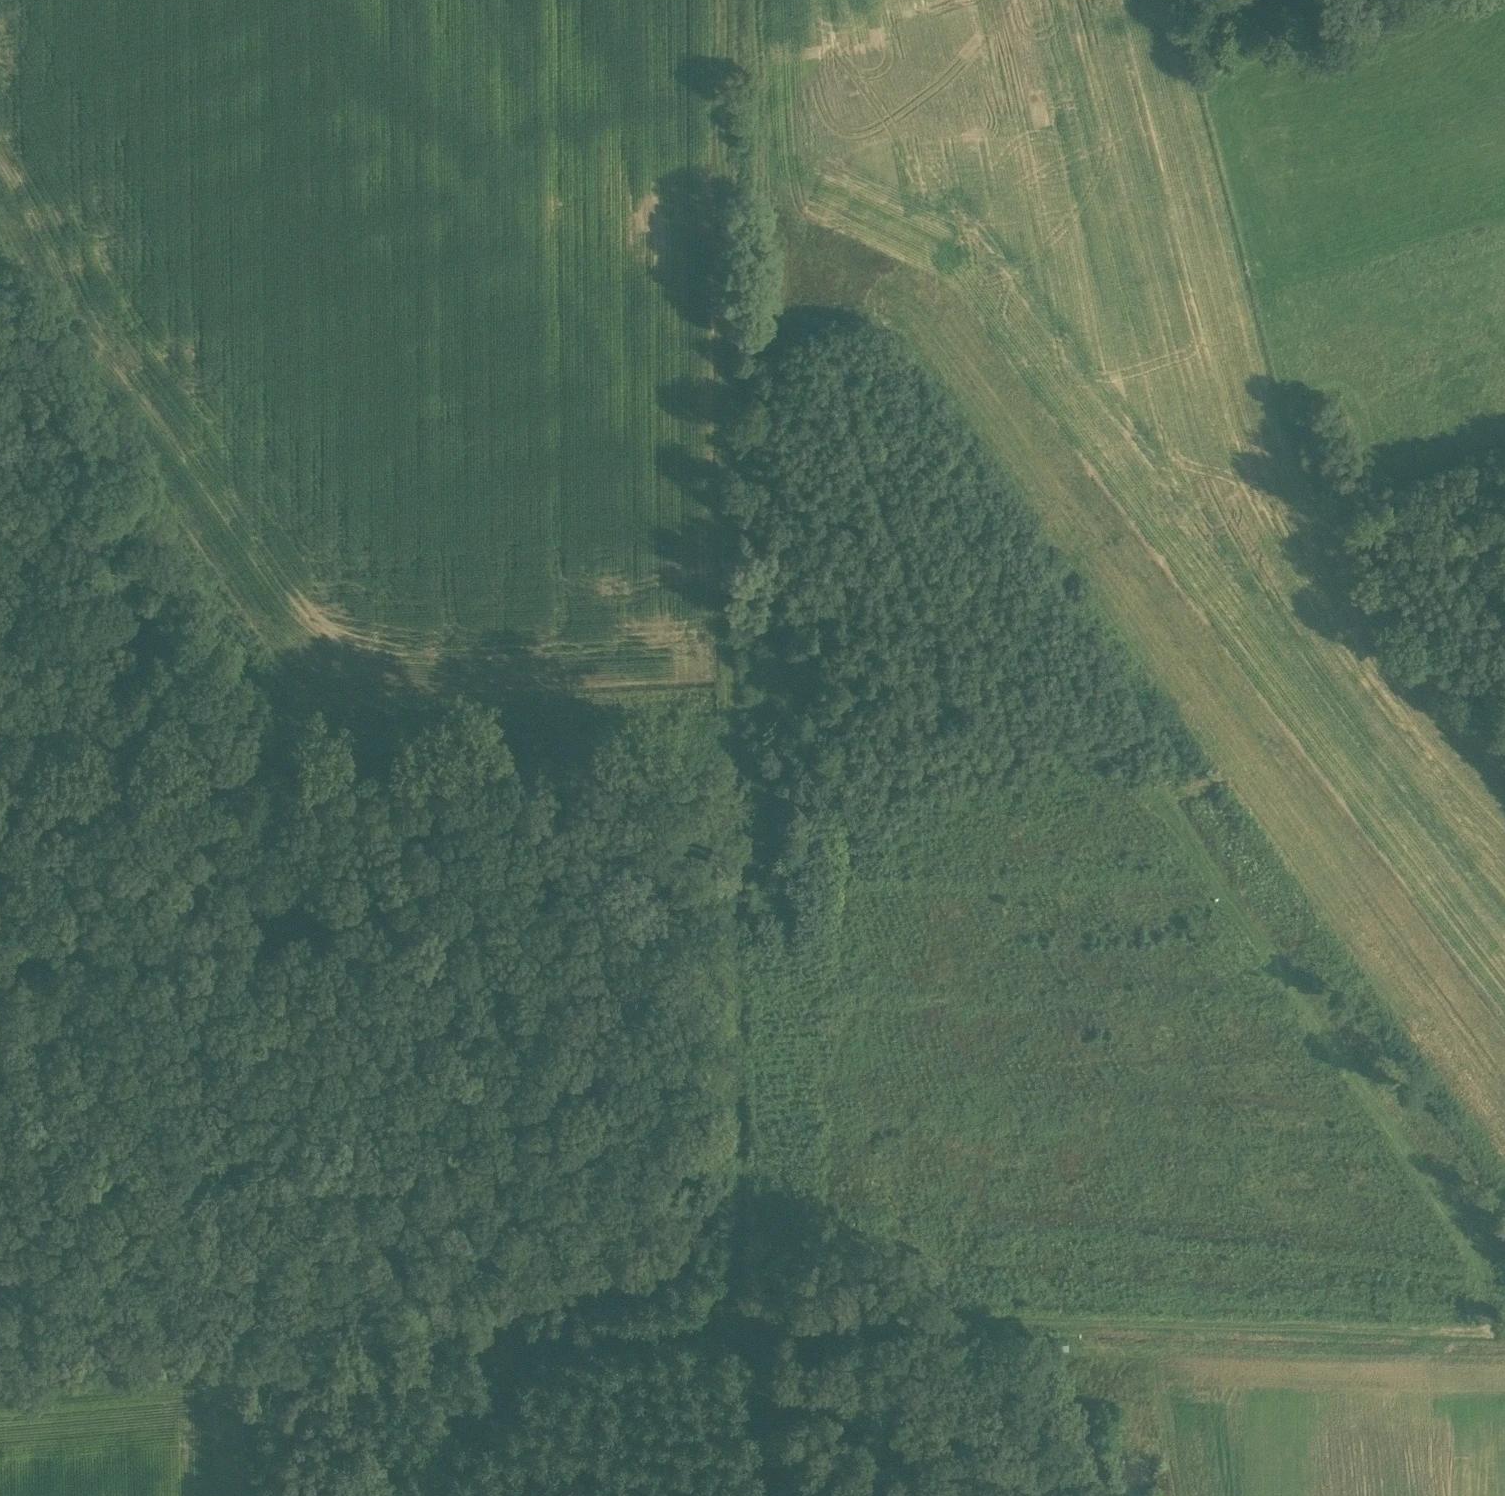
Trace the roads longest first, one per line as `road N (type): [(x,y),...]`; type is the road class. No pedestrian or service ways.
road 1 (track): [(0,1368),(758,1315),(1504,1325)]
road 2 (track): [(794,1495),(758,1315)]

